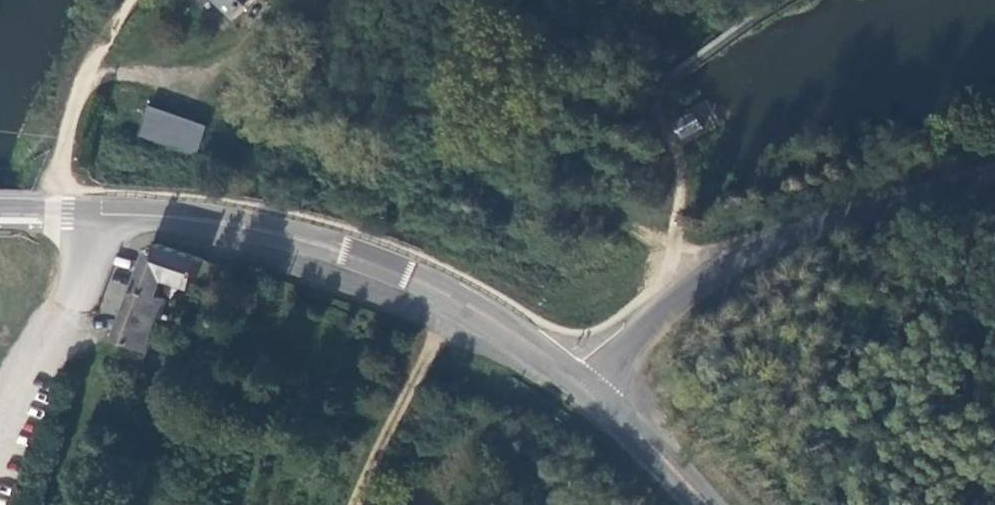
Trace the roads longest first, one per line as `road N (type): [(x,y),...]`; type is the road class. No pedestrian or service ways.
road 1 (tertiary): [(589,391),(455,296),(358,255),(165,215),(0,203)]
road 2 (secondary): [(994,173),(854,212),(683,287),(589,391)]
road 3 (track): [(455,296),(353,504)]
road 4 (secondary): [(711,504),(652,442),(589,391)]

